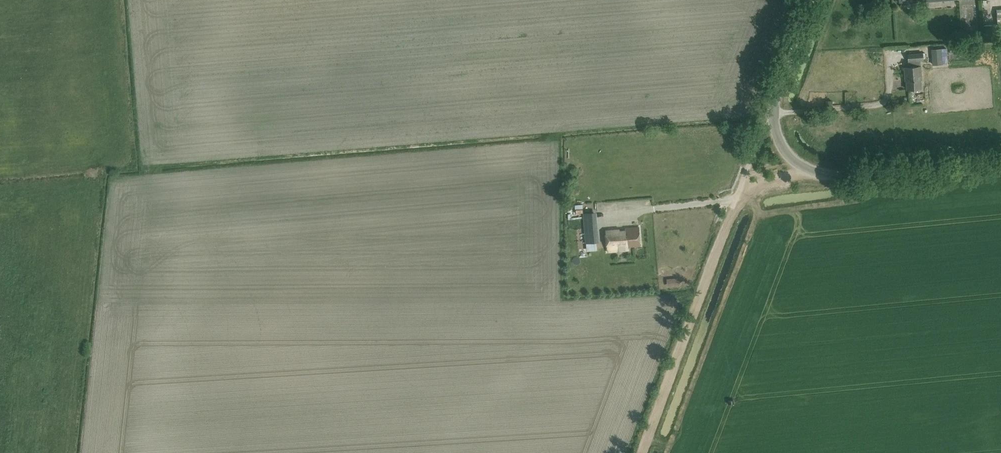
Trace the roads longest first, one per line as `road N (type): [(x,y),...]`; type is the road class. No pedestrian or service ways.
road 1 (track): [(735,197),(643,452)]
road 2 (unclassified): [(1000,161),(818,174),(783,149),(771,109)]

